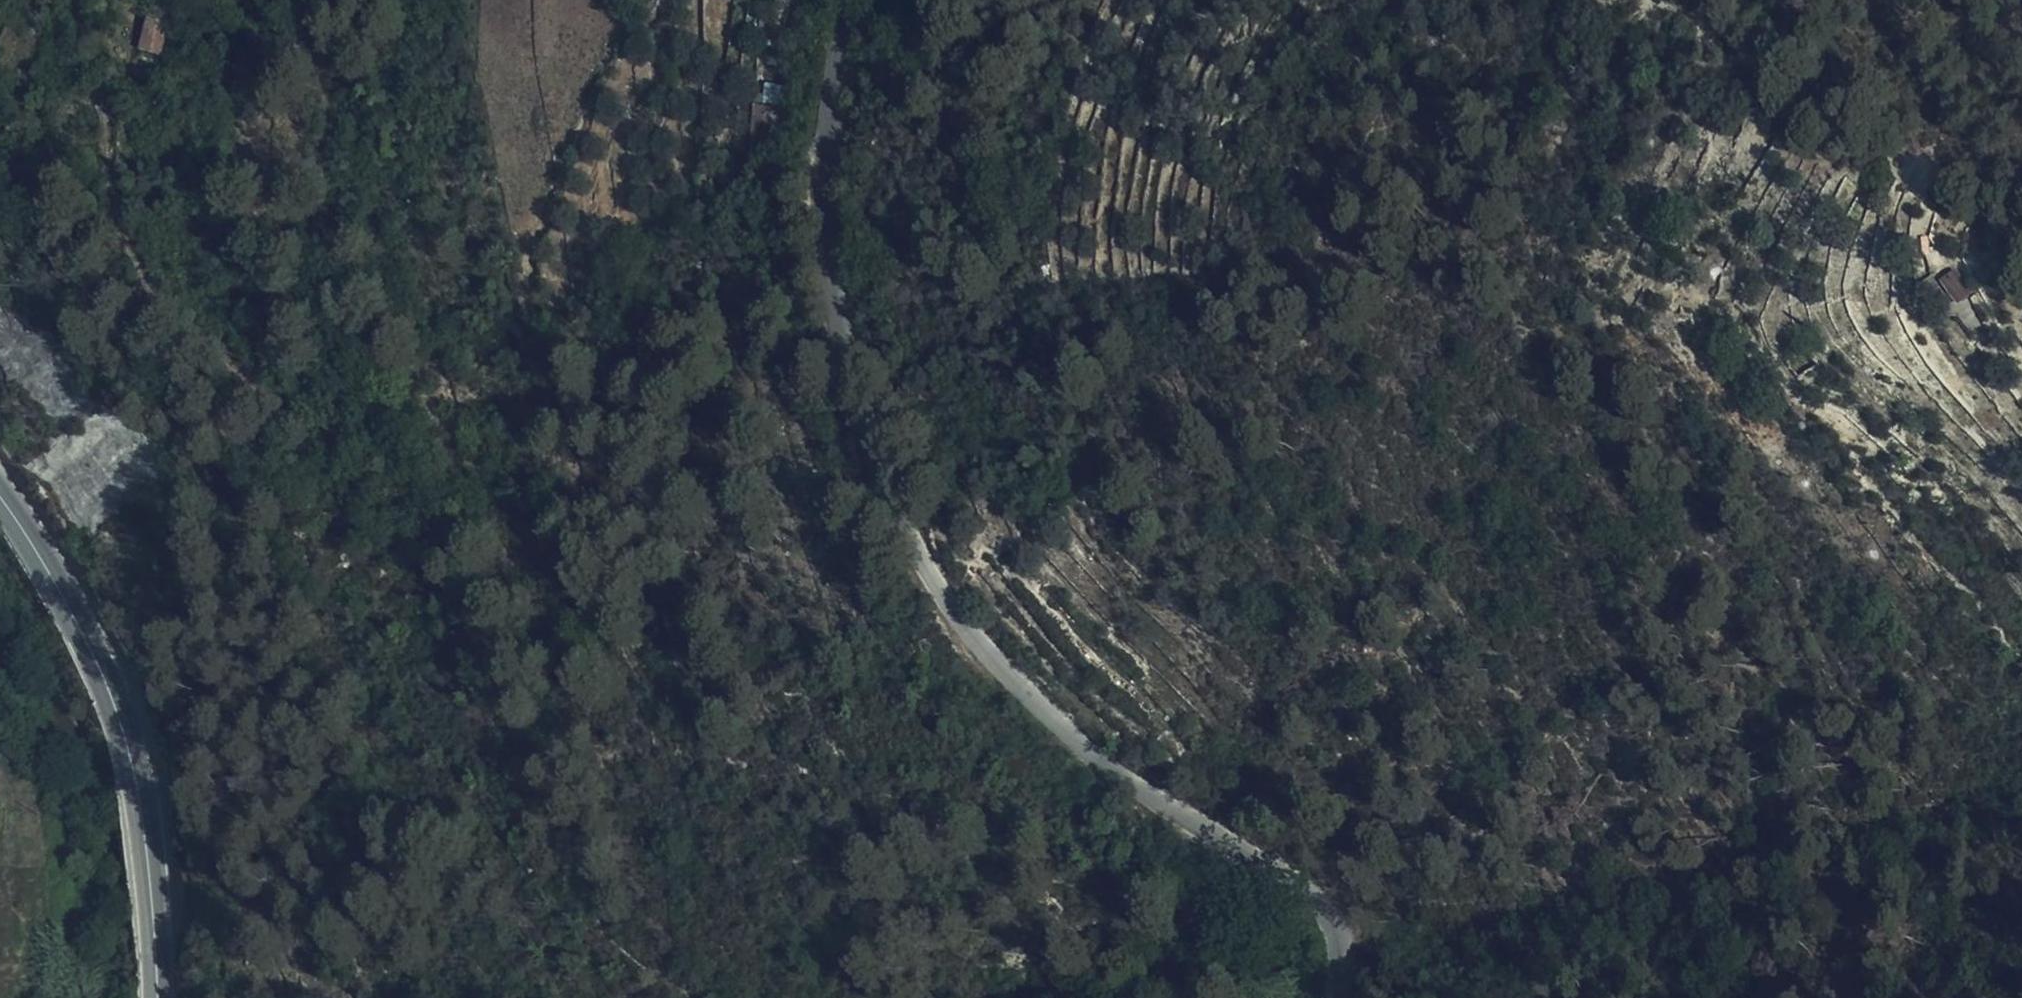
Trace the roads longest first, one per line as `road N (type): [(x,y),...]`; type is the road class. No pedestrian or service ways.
road 1 (unclassified): [(1335,997),(1343,954),(1327,898),(1310,880),(1191,820),(1084,751),(993,659),(911,533),(874,450),(819,258),(836,0)]
road 2 (track): [(97,0),(123,93),(143,260),(339,441),(524,648)]
road 3 (tertiary): [(0,500),(81,628),(115,700),(148,852),(157,997)]

